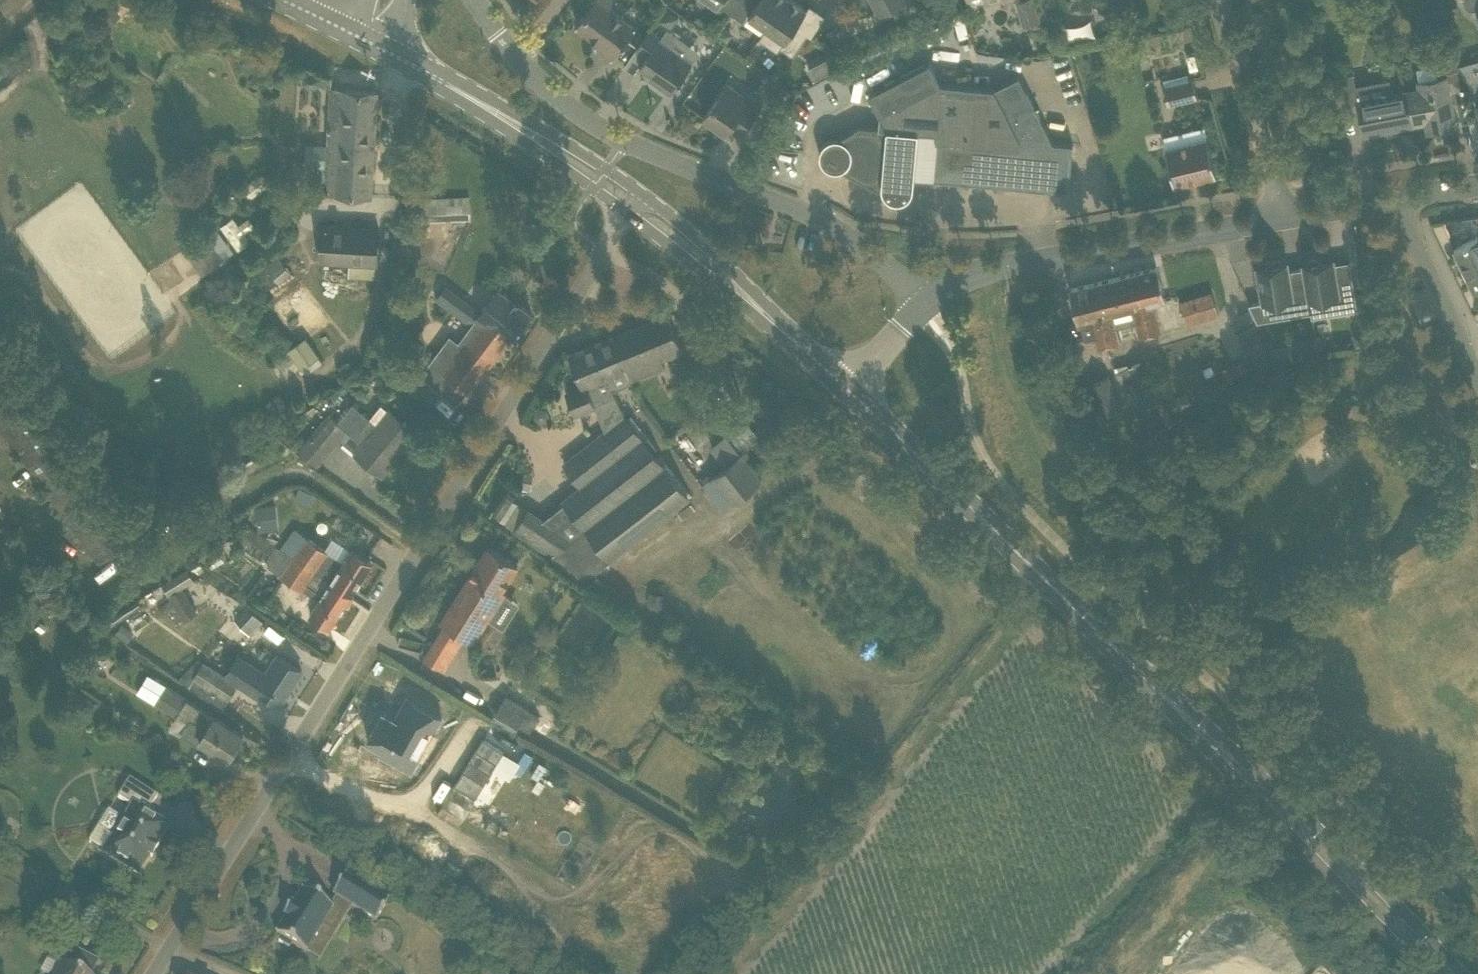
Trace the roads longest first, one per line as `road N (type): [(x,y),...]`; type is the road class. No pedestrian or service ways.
road 1 (unclassified): [(630,218),(153,973)]
road 2 (primary): [(1233,762),(856,401)]
road 3 (residential): [(923,308),(802,217),(597,131),(534,90),(517,68)]
road 4 (tertiary): [(923,308),(950,284),(992,269),(1285,221)]
road 5 (primary): [(1461,973),(1308,817),(1233,762)]
road 6 (primary): [(1233,762),(1279,830),(1423,973)]
road 7 (residential): [(1285,221),(1218,0)]
road 8 (residential): [(1477,376),(1397,201)]
road 9 (primary): [(519,124),(379,49)]
road 10 (primary): [(749,302),(714,258),(643,201)]
road 11 (primary): [(643,201),(558,139),(519,124)]
road 12 (primary): [(519,124),(541,151),(630,218)]
road 13 (primary): [(856,401),(749,302)]
road 14 (primary): [(630,218),(749,302)]

